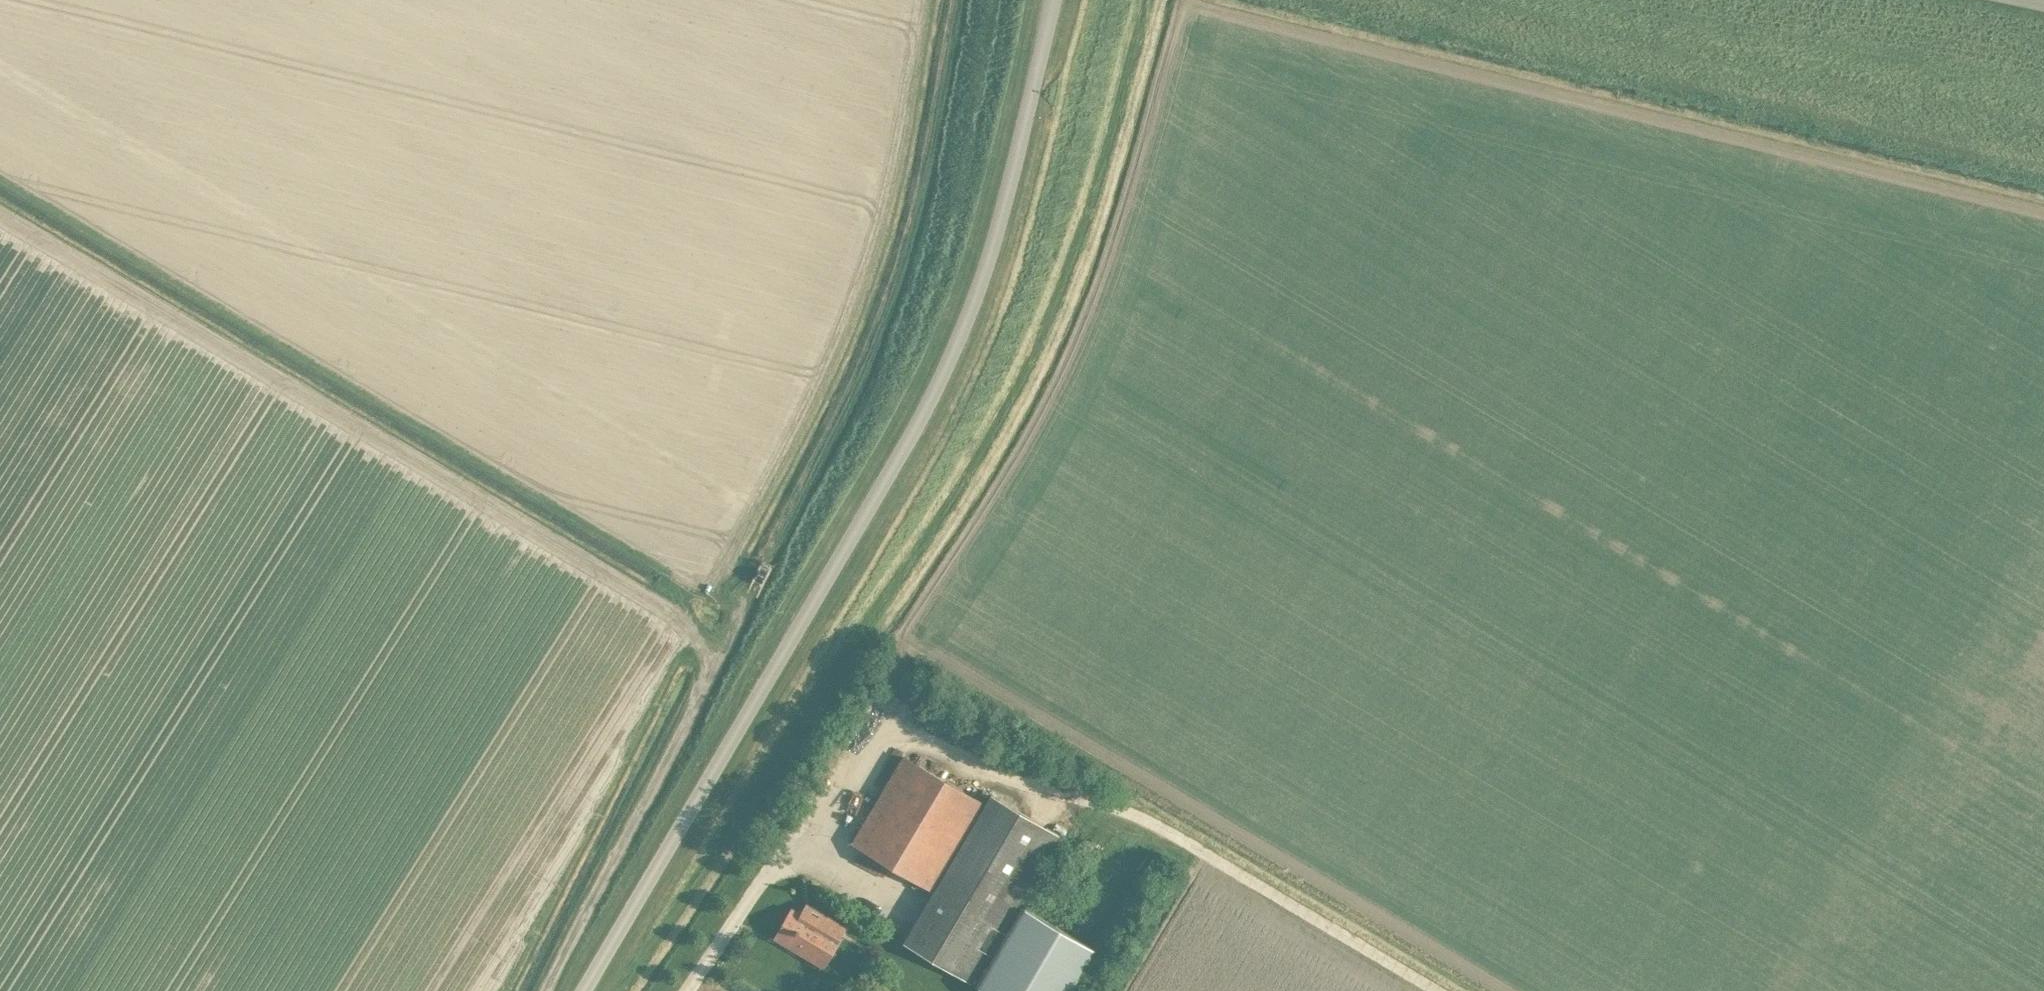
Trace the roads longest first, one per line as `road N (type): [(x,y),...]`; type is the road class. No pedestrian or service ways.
road 1 (unclassified): [(579,990),(893,465),(968,300),(1003,198),(1051,0)]

